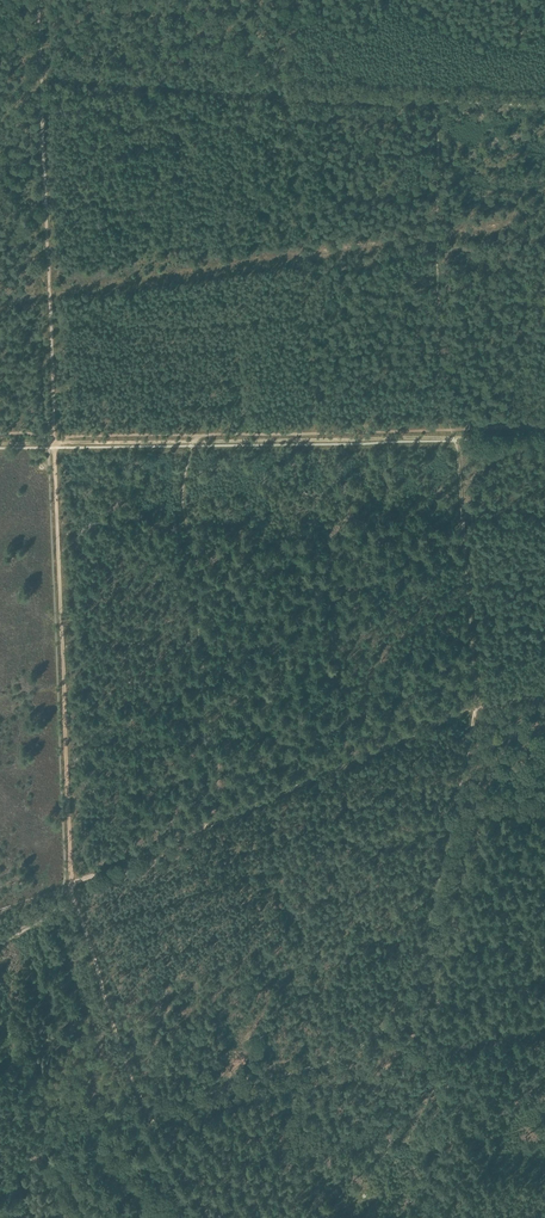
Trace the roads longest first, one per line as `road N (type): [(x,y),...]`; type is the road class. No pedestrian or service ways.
road 1 (track): [(144,1101),(330,1060),(414,1009),(476,708)]
road 2 (track): [(544,224),(0,302)]
road 3 (track): [(544,436),(56,442)]
road 4 (track): [(38,0),(56,442)]
road 5 (track): [(70,882),(476,708)]
road 6 (track): [(56,442),(70,882)]
road 7 (track): [(263,803),(305,1066)]
road 8 (track): [(70,882),(144,1101)]
road 9 (track): [(0,1188),(98,1119),(144,1101)]
road 10 (track): [(207,1217),(144,1101)]

